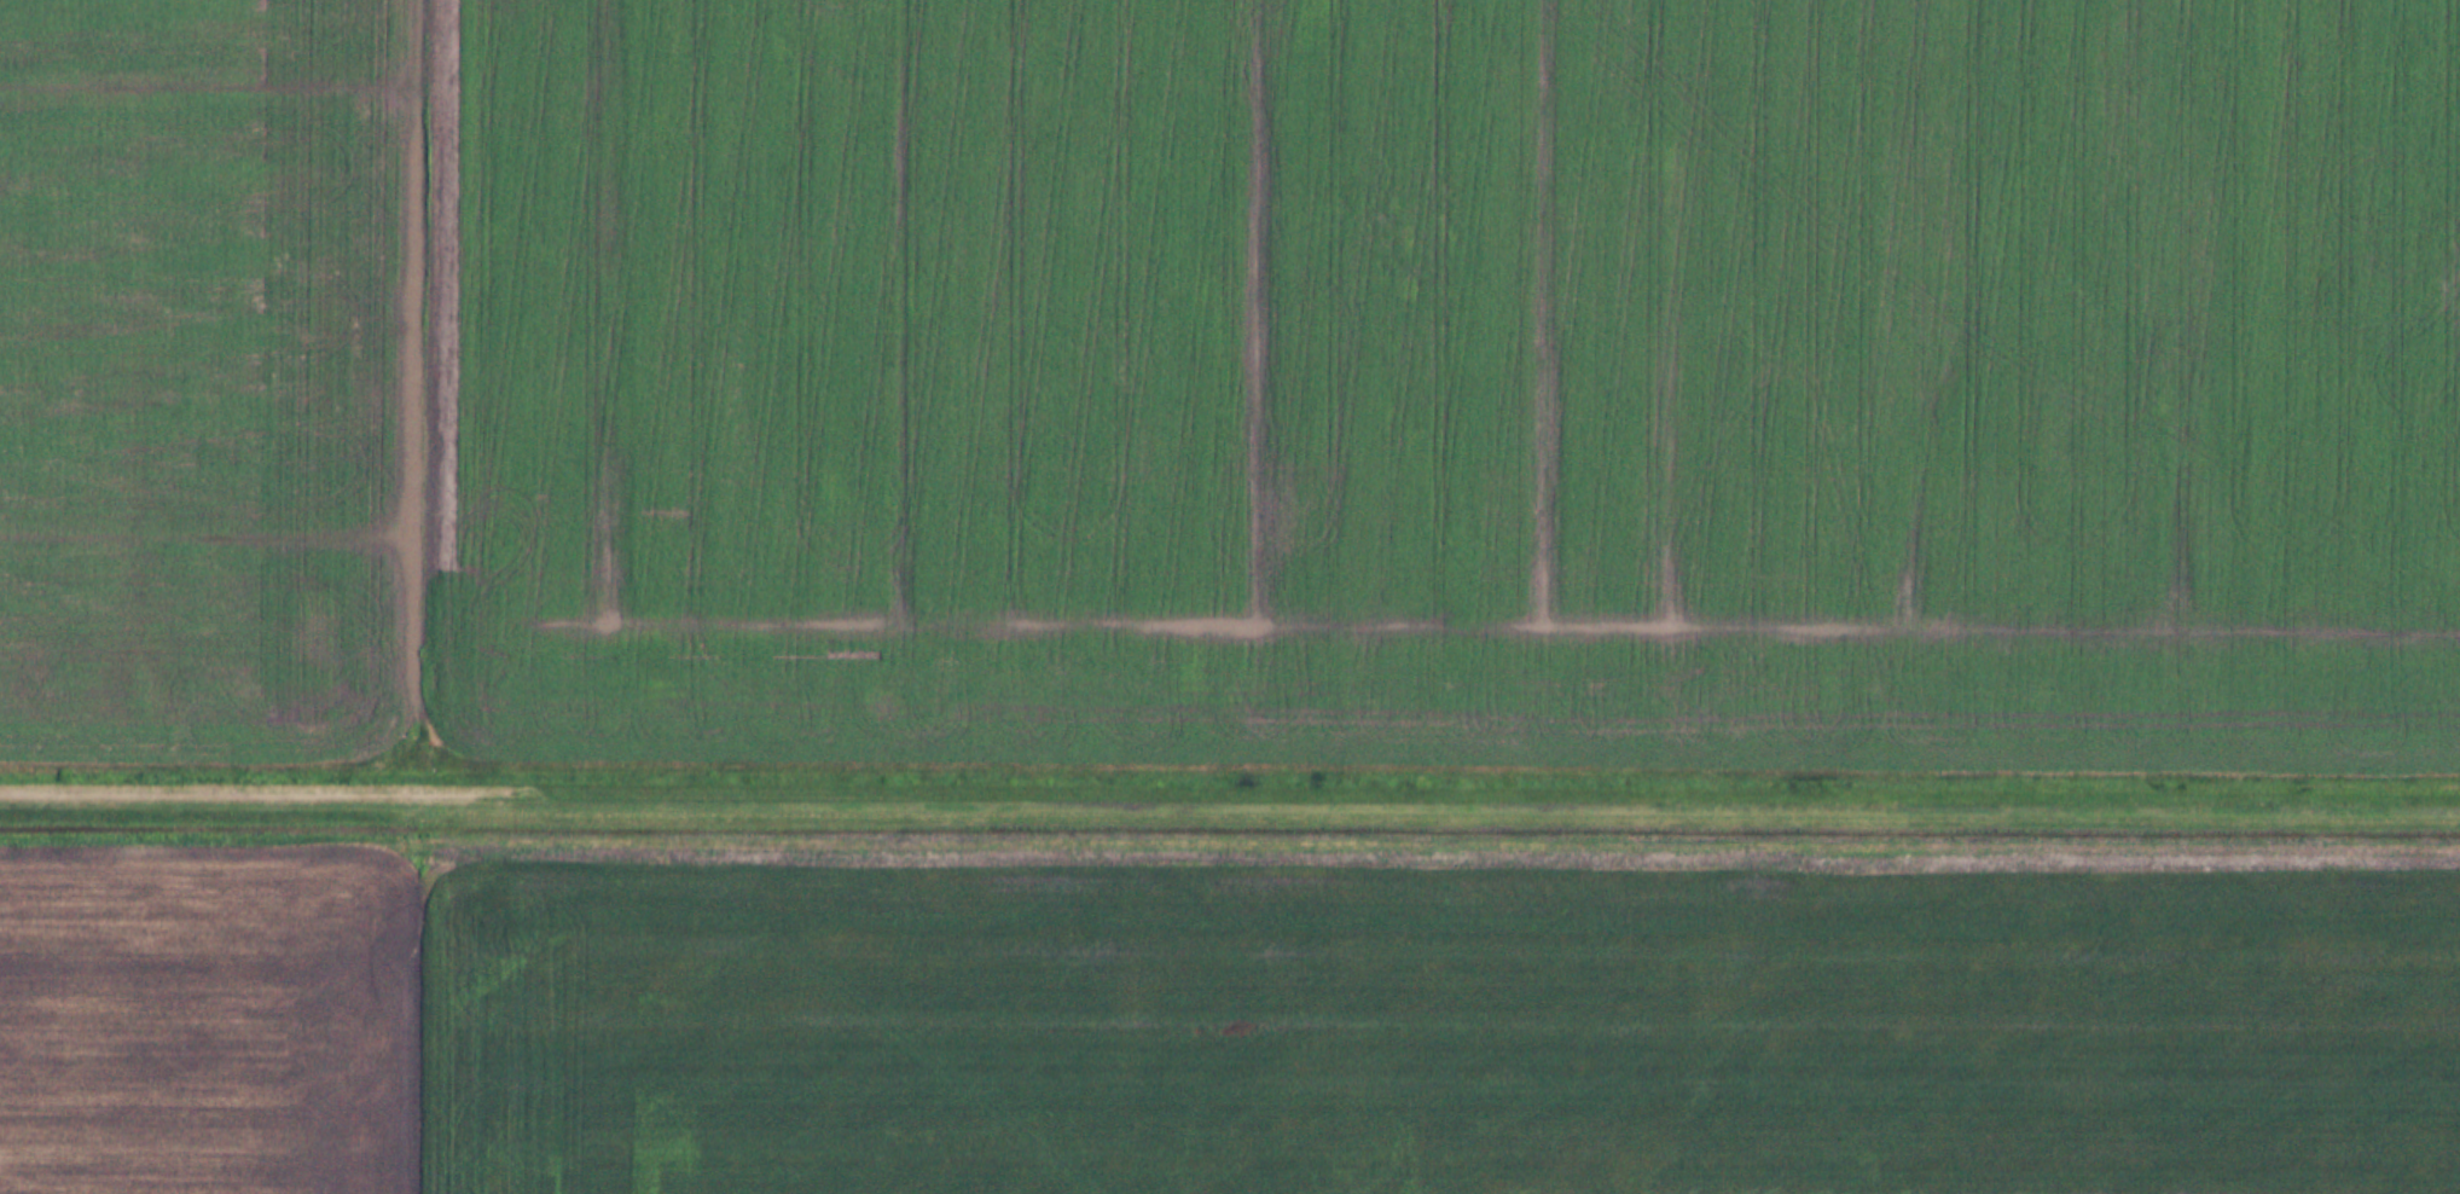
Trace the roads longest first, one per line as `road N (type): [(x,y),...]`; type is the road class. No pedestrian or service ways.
road 1 (track): [(2459,803),(0,804)]

